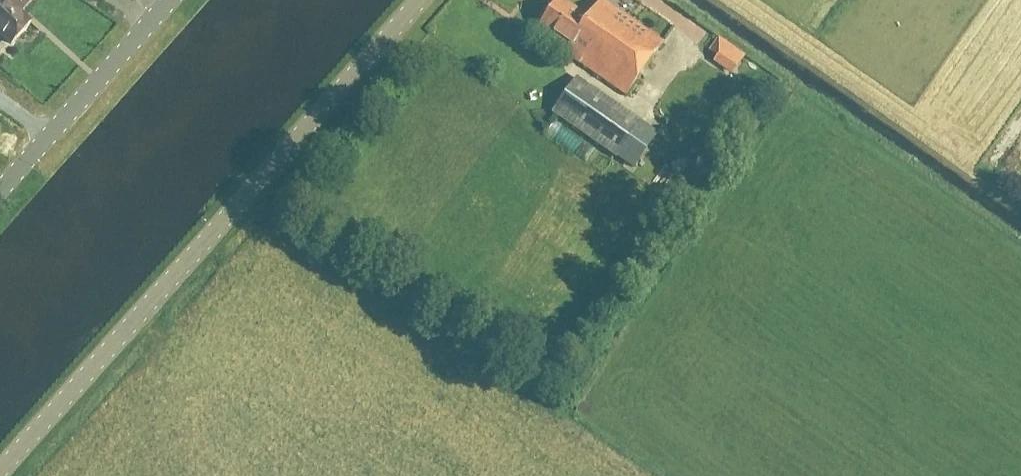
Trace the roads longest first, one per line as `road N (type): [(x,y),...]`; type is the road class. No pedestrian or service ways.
road 1 (tertiary): [(0,469),(411,0)]
road 2 (unclassified): [(0,193),(171,0)]

